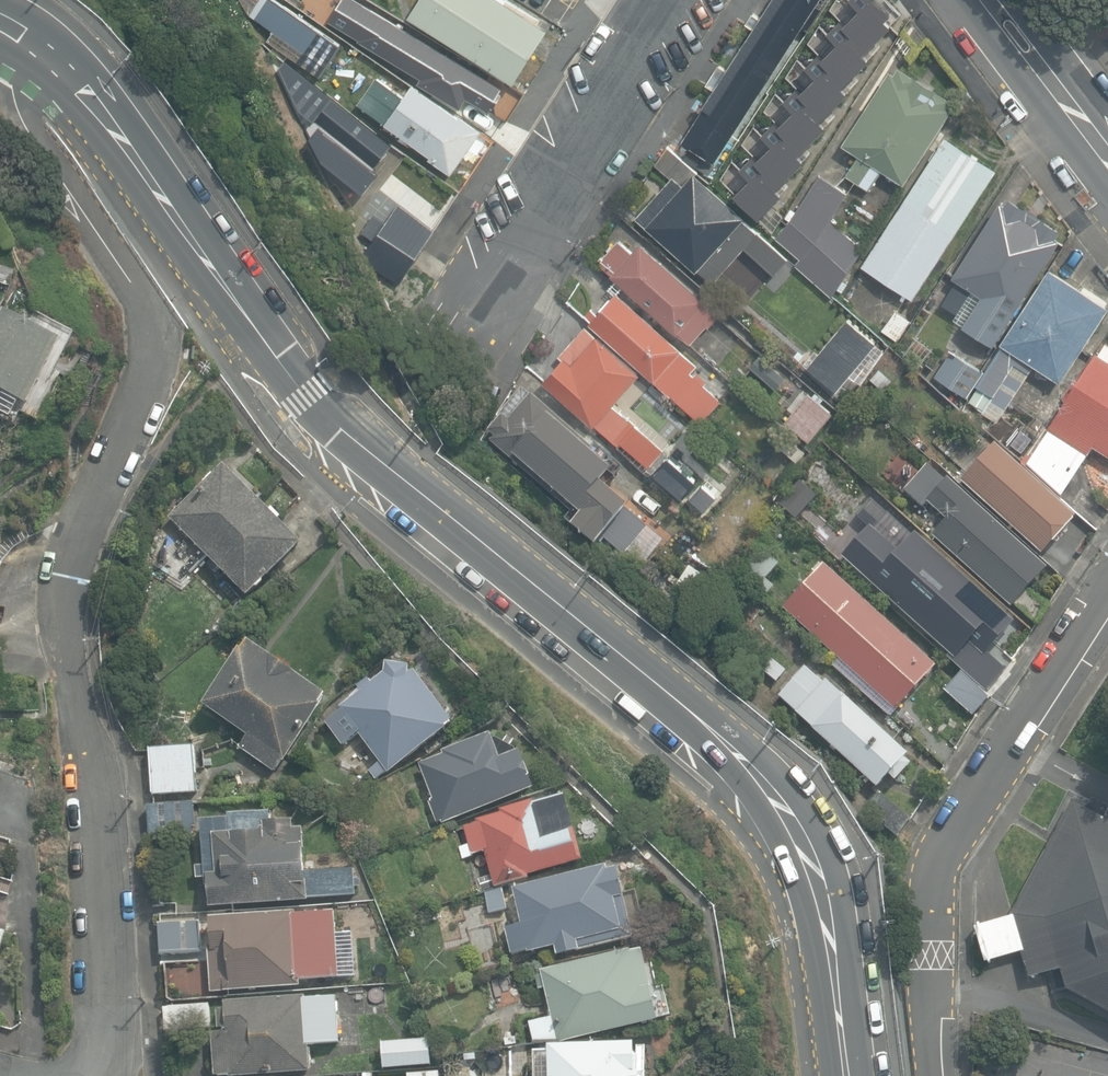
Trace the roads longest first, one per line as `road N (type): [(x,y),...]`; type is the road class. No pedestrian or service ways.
road 1 (secondary): [(0,23),(55,62),(109,119),(277,357),(342,430),(684,705),(787,812),(822,897),(849,1075)]
road 2 (residential): [(0,27),(18,110),(132,283),(150,317),(155,353),(145,395),(79,533),(64,633),(99,796),(107,1075)]
road 3 (residential): [(937,1075),(933,871),(946,839),(1107,605)]
road 4 (residential): [(472,320),(676,0)]
road 5 (tertiary): [(1011,0),(1107,135)]

